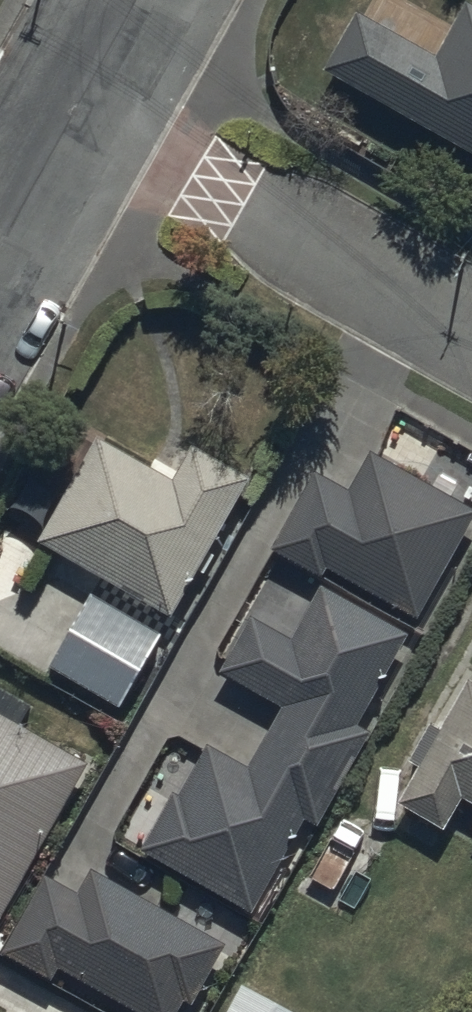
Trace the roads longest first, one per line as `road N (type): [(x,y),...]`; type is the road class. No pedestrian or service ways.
road 1 (residential): [(64,110),(471,339)]
road 2 (residential): [(64,110),(0,225)]
road 3 (residential): [(125,0),(64,110)]

